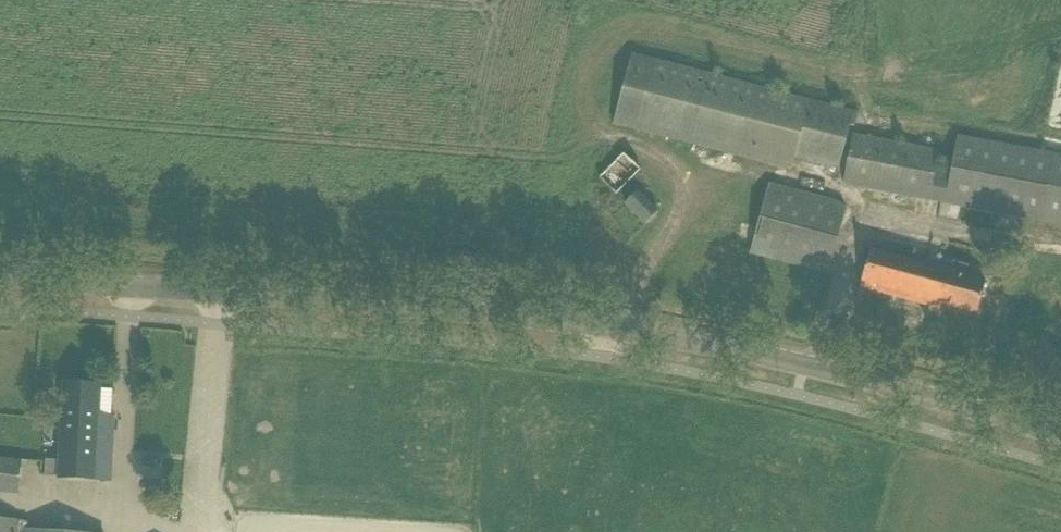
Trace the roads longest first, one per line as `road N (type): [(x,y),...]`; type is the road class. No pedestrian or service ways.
road 1 (tertiary): [(1060,436),(877,382),(591,325),(0,278)]

